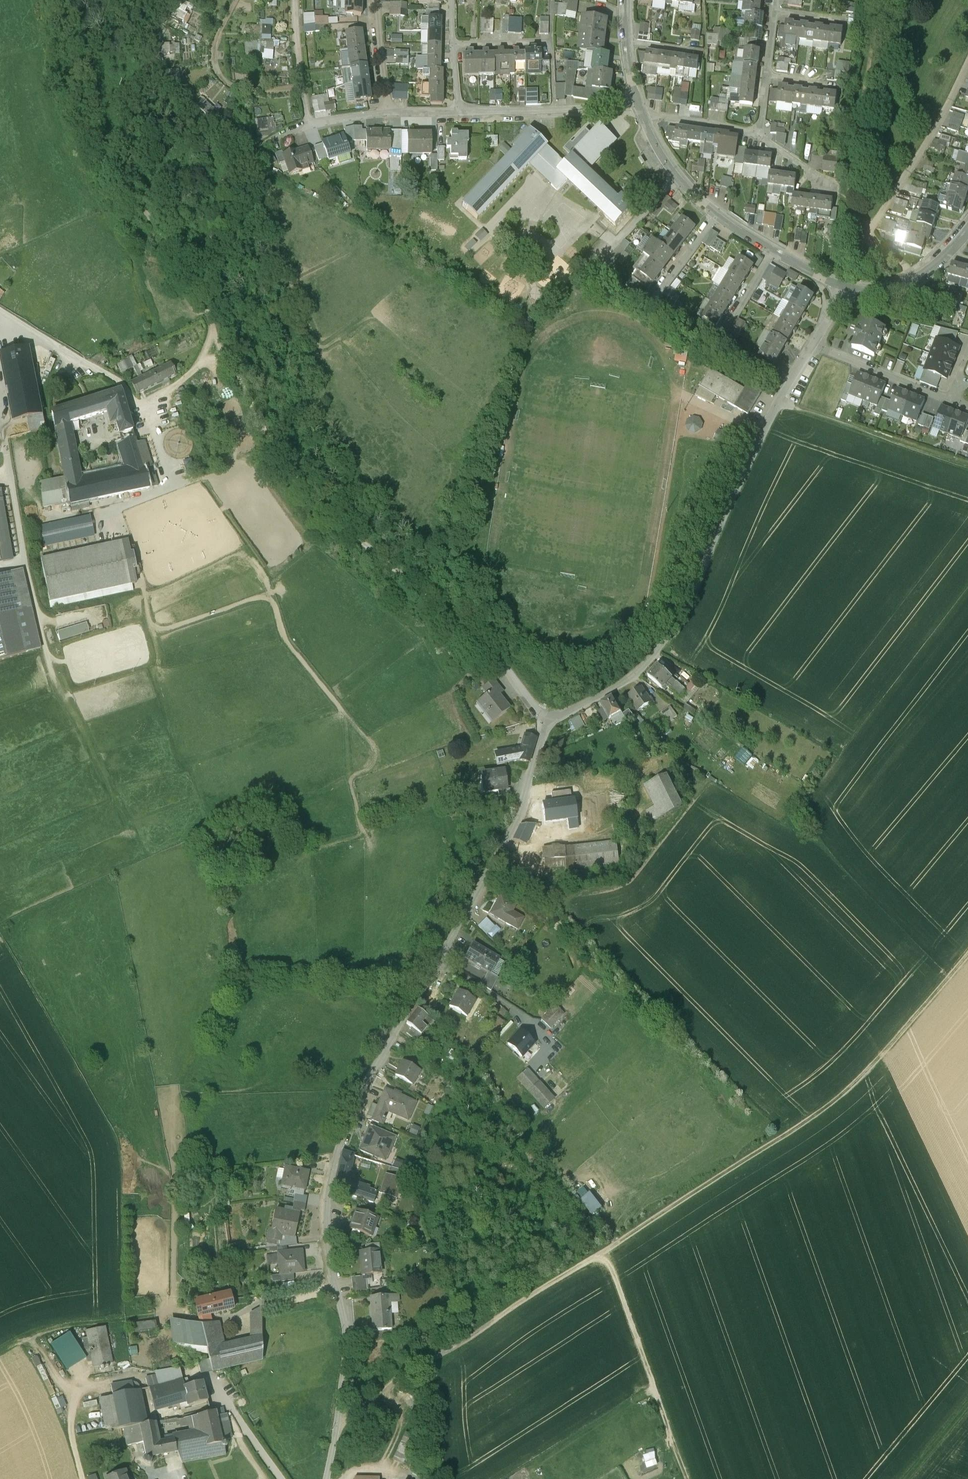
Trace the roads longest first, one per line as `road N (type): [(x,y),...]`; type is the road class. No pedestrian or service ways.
road 1 (residential): [(552,722),(524,803),(362,1092),(330,1175),(326,1243),(345,1357),(328,1478)]
road 2 (track): [(967,954),(849,1089),(341,1421)]
road 3 (residential): [(813,346),(663,640),(636,674),(552,722)]
road 4 (track): [(205,304),(105,159),(65,0)]
road 5 (track): [(687,1478),(612,1268),(599,1256)]
road 6 (track): [(779,404),(967,466)]
road 7 (residential): [(459,115),(636,101)]
road 8 (track): [(240,163),(215,221),(205,304)]
road 9 (residential): [(813,346),(950,398)]
road 10 (track): [(0,1348),(19,1336),(125,1319)]
road 11 (residential): [(715,215),(678,176),(642,116)]

